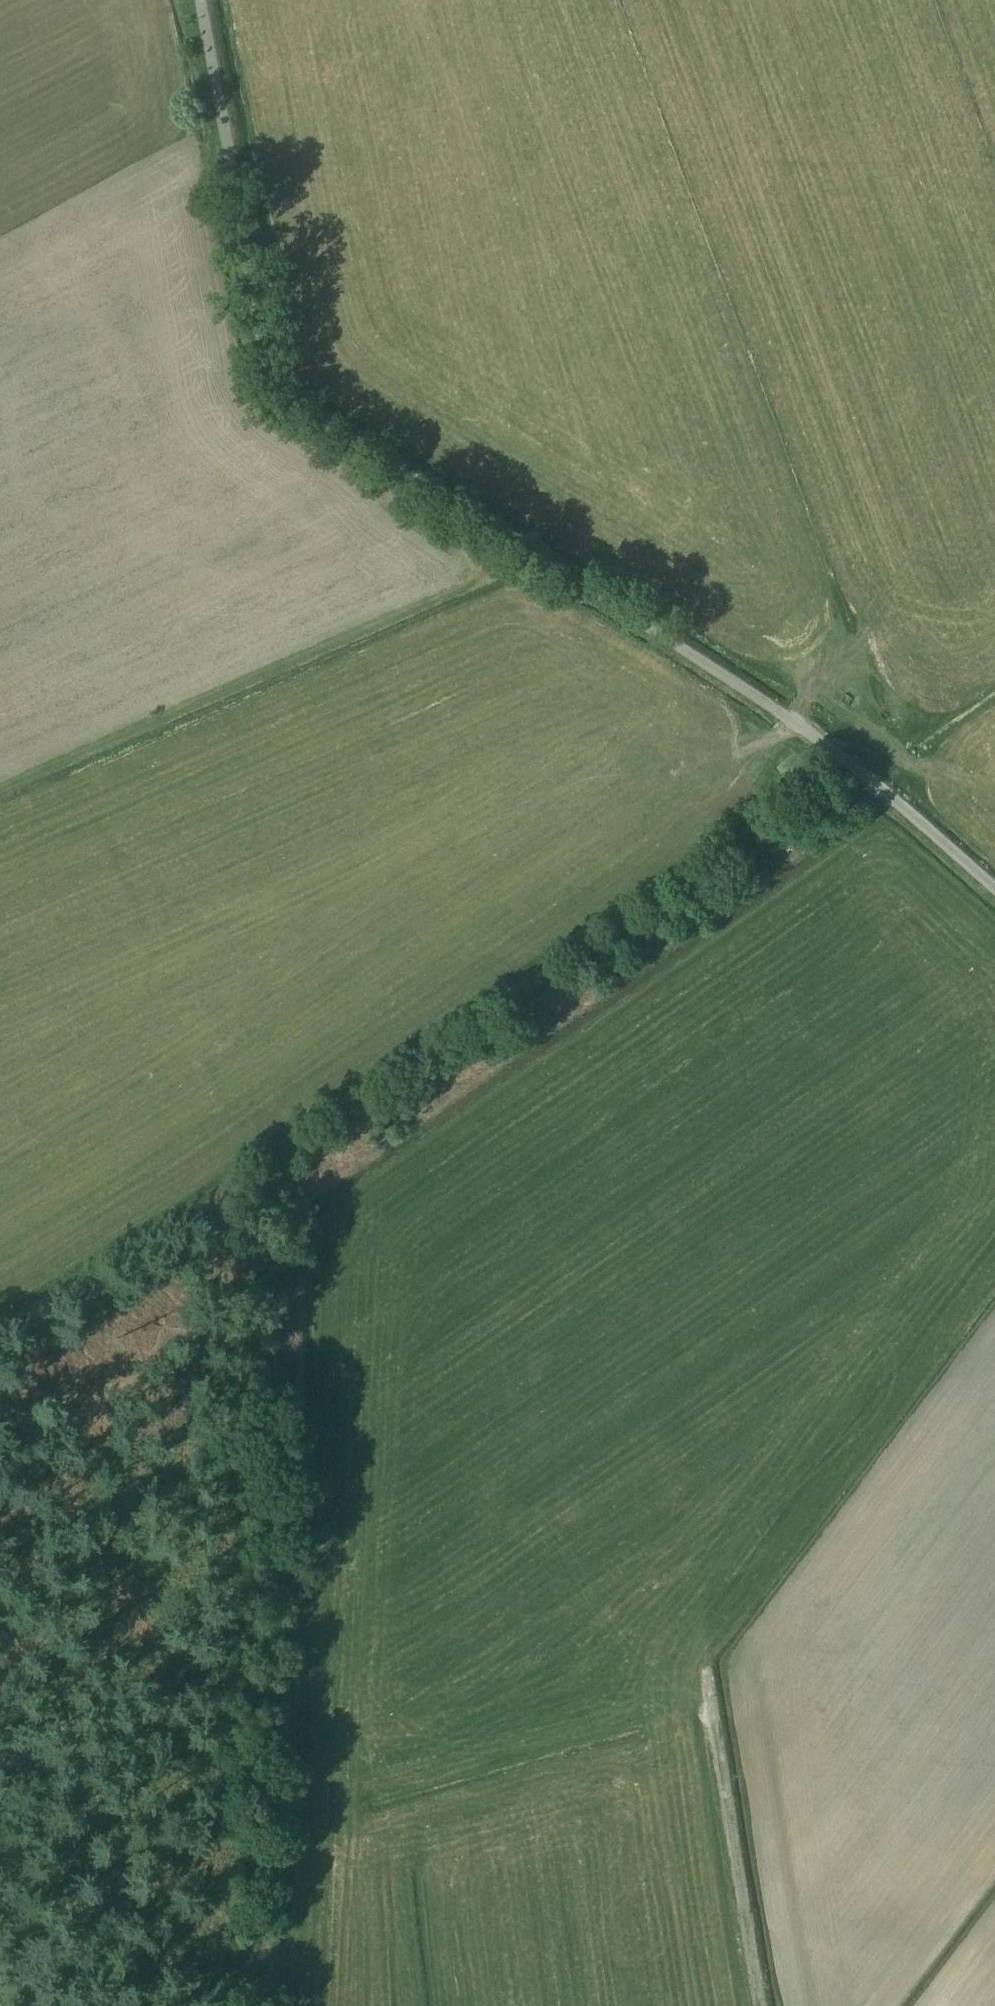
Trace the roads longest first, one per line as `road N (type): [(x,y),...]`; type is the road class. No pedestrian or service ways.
road 1 (unclassified): [(750,2005),(692,1670)]

